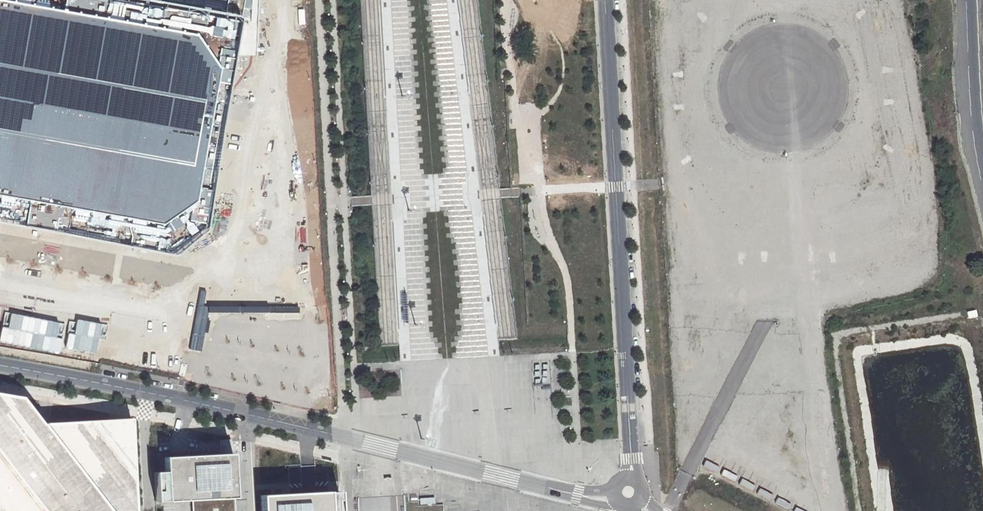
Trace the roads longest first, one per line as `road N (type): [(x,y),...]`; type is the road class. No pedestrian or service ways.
road 1 (residential): [(0,367),(344,437),(583,497),(628,492)]
road 2 (residential): [(628,492),(605,0)]
road 3 (trunk): [(971,0),(982,161)]

